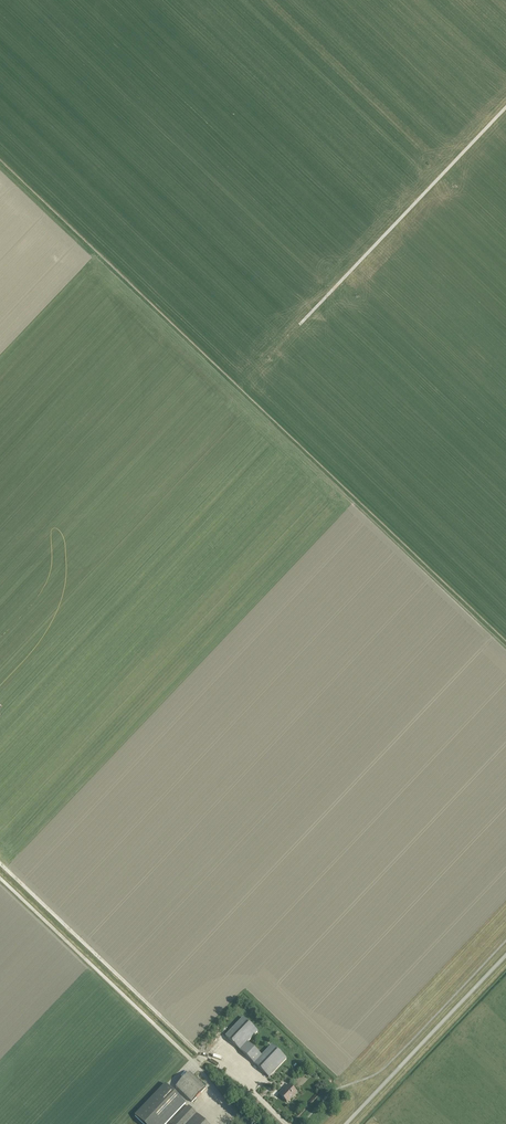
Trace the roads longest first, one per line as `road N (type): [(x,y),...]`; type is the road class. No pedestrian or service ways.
road 1 (track): [(0,863),(202,1055)]
road 2 (track): [(194,1062),(0,877)]
road 3 (unclassified): [(349,1123),(505,958)]

